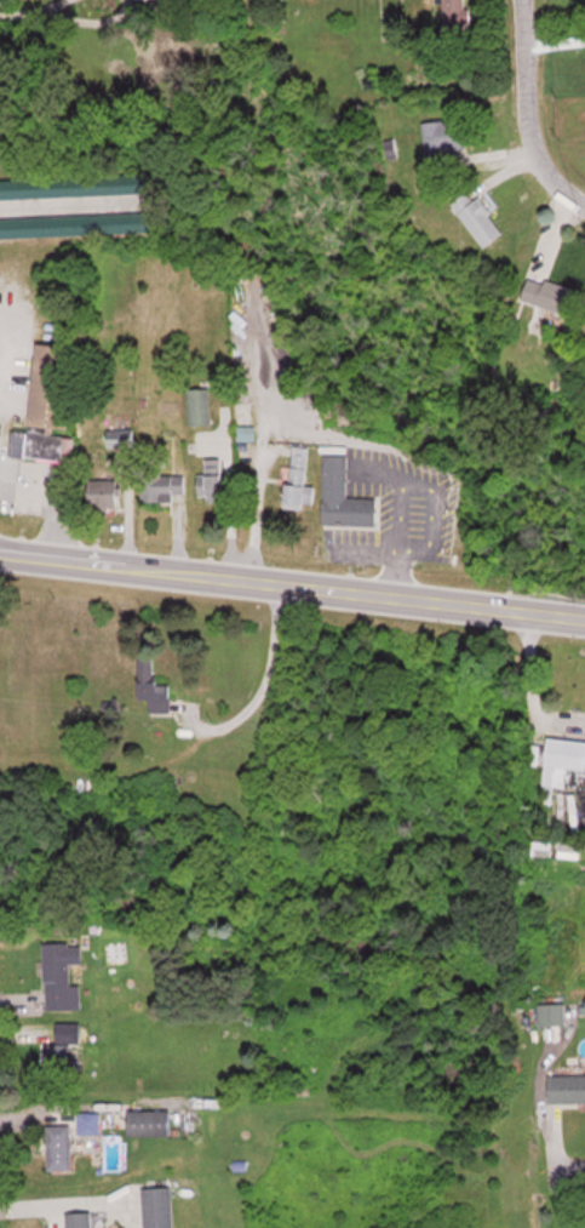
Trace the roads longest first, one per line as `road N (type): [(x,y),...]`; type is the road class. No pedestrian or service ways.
road 1 (tertiary): [(0,551),(584,617)]
road 2 (residential): [(584,204),(547,179),(528,143),(516,0)]

